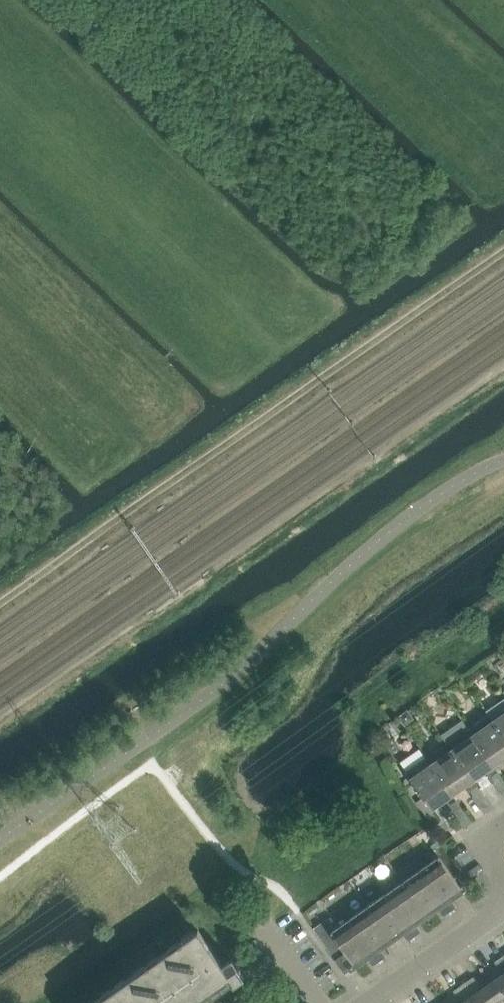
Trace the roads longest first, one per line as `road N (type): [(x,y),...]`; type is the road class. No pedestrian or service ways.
road 1 (track): [(503,253),(0,607)]
road 2 (residential): [(363,1002),(503,898)]

